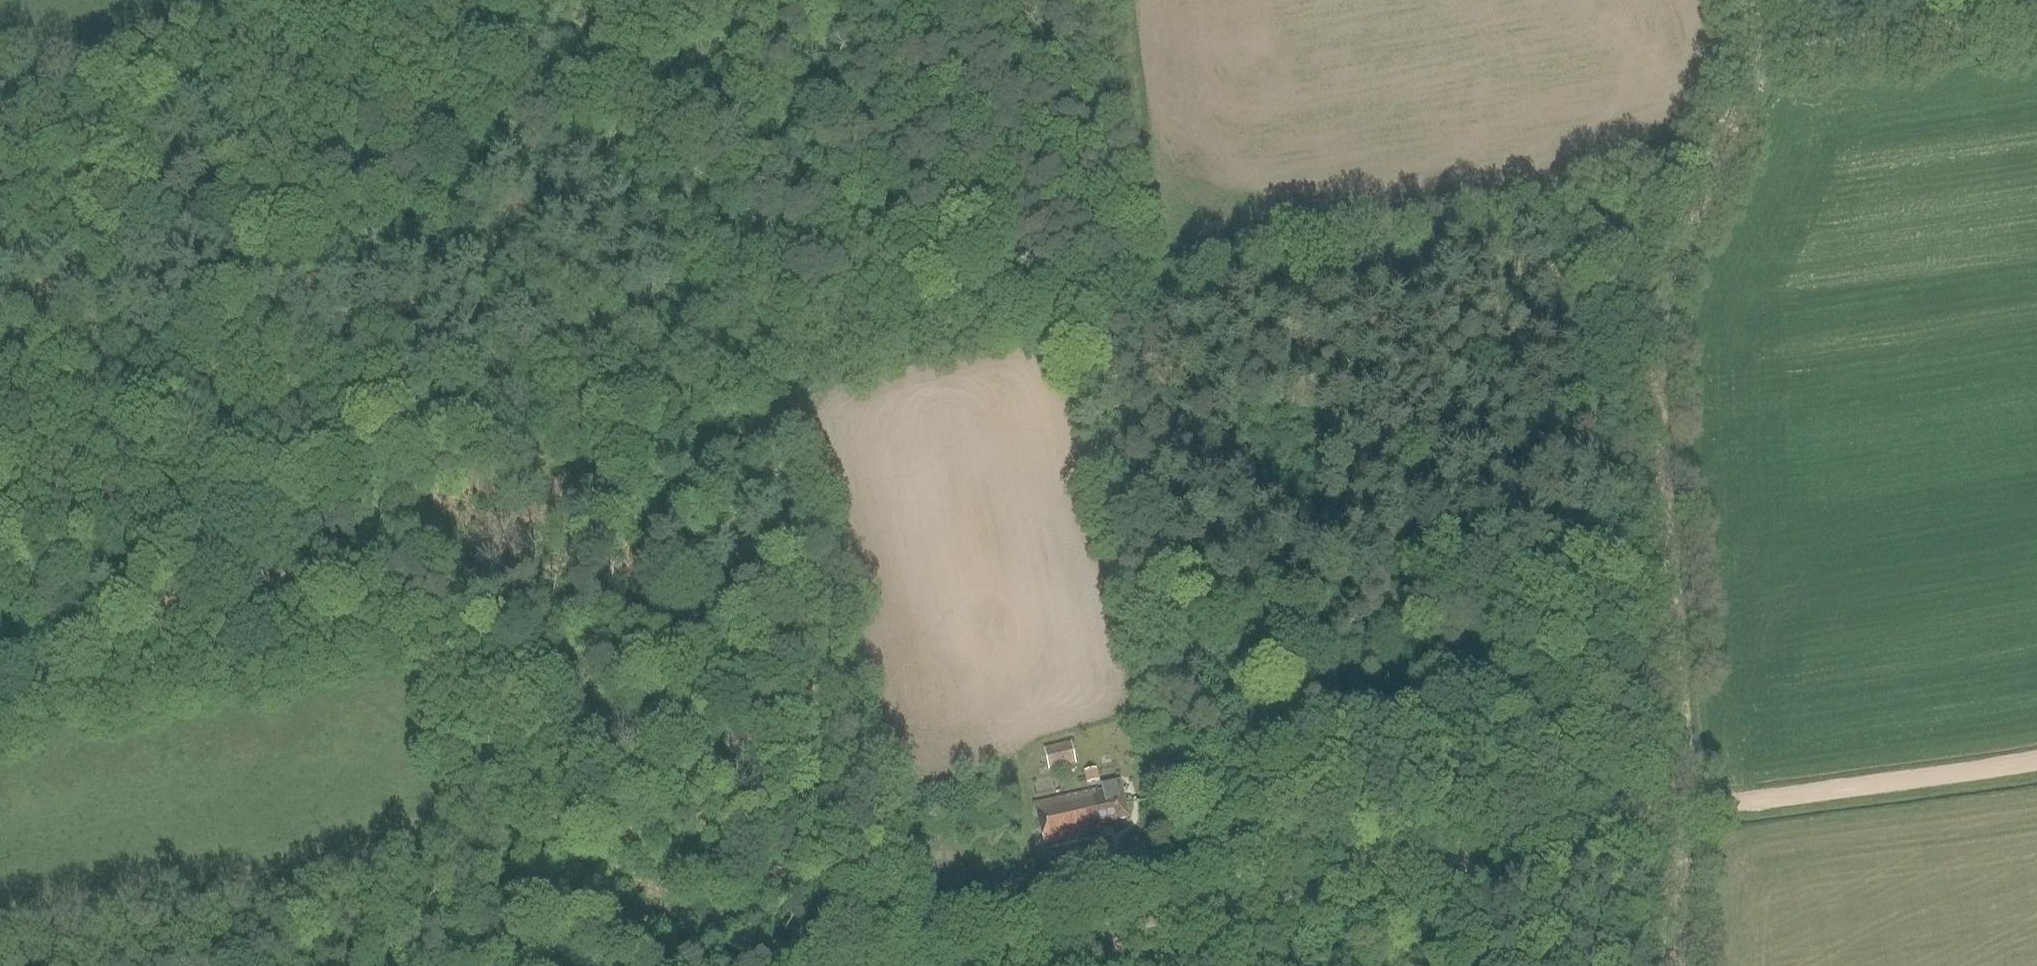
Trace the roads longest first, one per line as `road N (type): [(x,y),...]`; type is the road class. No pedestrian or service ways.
road 1 (track): [(1682,810),(1655,324),(1665,283),(1759,80),(1762,46)]
road 2 (track): [(1068,940),(1667,811)]
road 3 (track): [(2036,765),(1682,810)]
road 4 (track): [(2036,18),(1764,59)]
road 5 (track): [(1673,965),(1682,810)]

